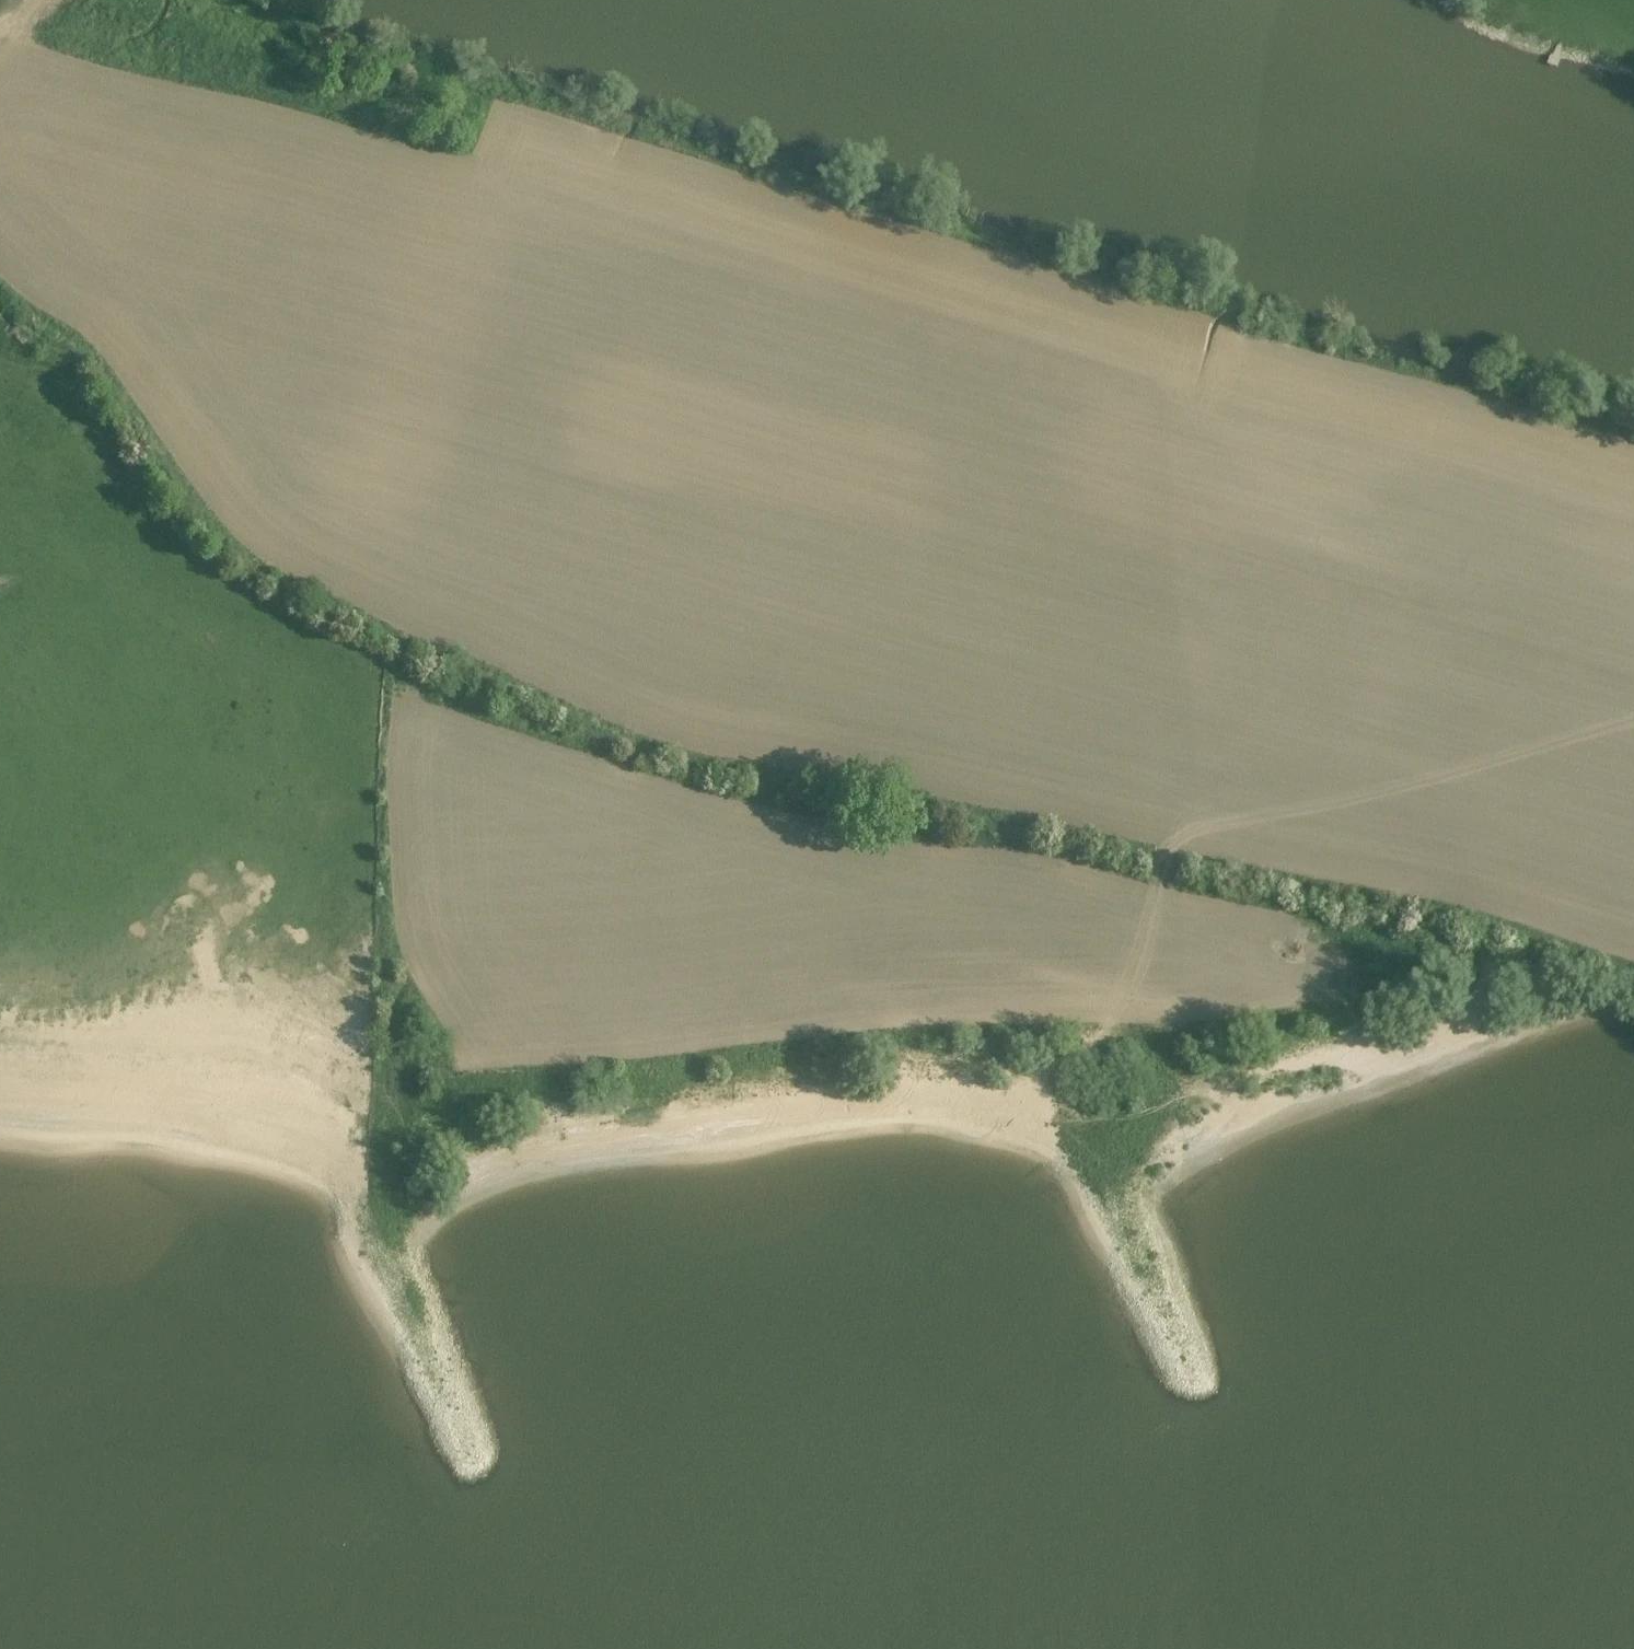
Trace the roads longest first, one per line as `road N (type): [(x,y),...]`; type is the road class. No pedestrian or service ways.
road 1 (track): [(1633,950),(1461,896),(1329,867),(767,762),(524,677),(323,585),(252,537),(107,339),(0,258)]
road 2 (track): [(1172,836),(1123,1011)]

